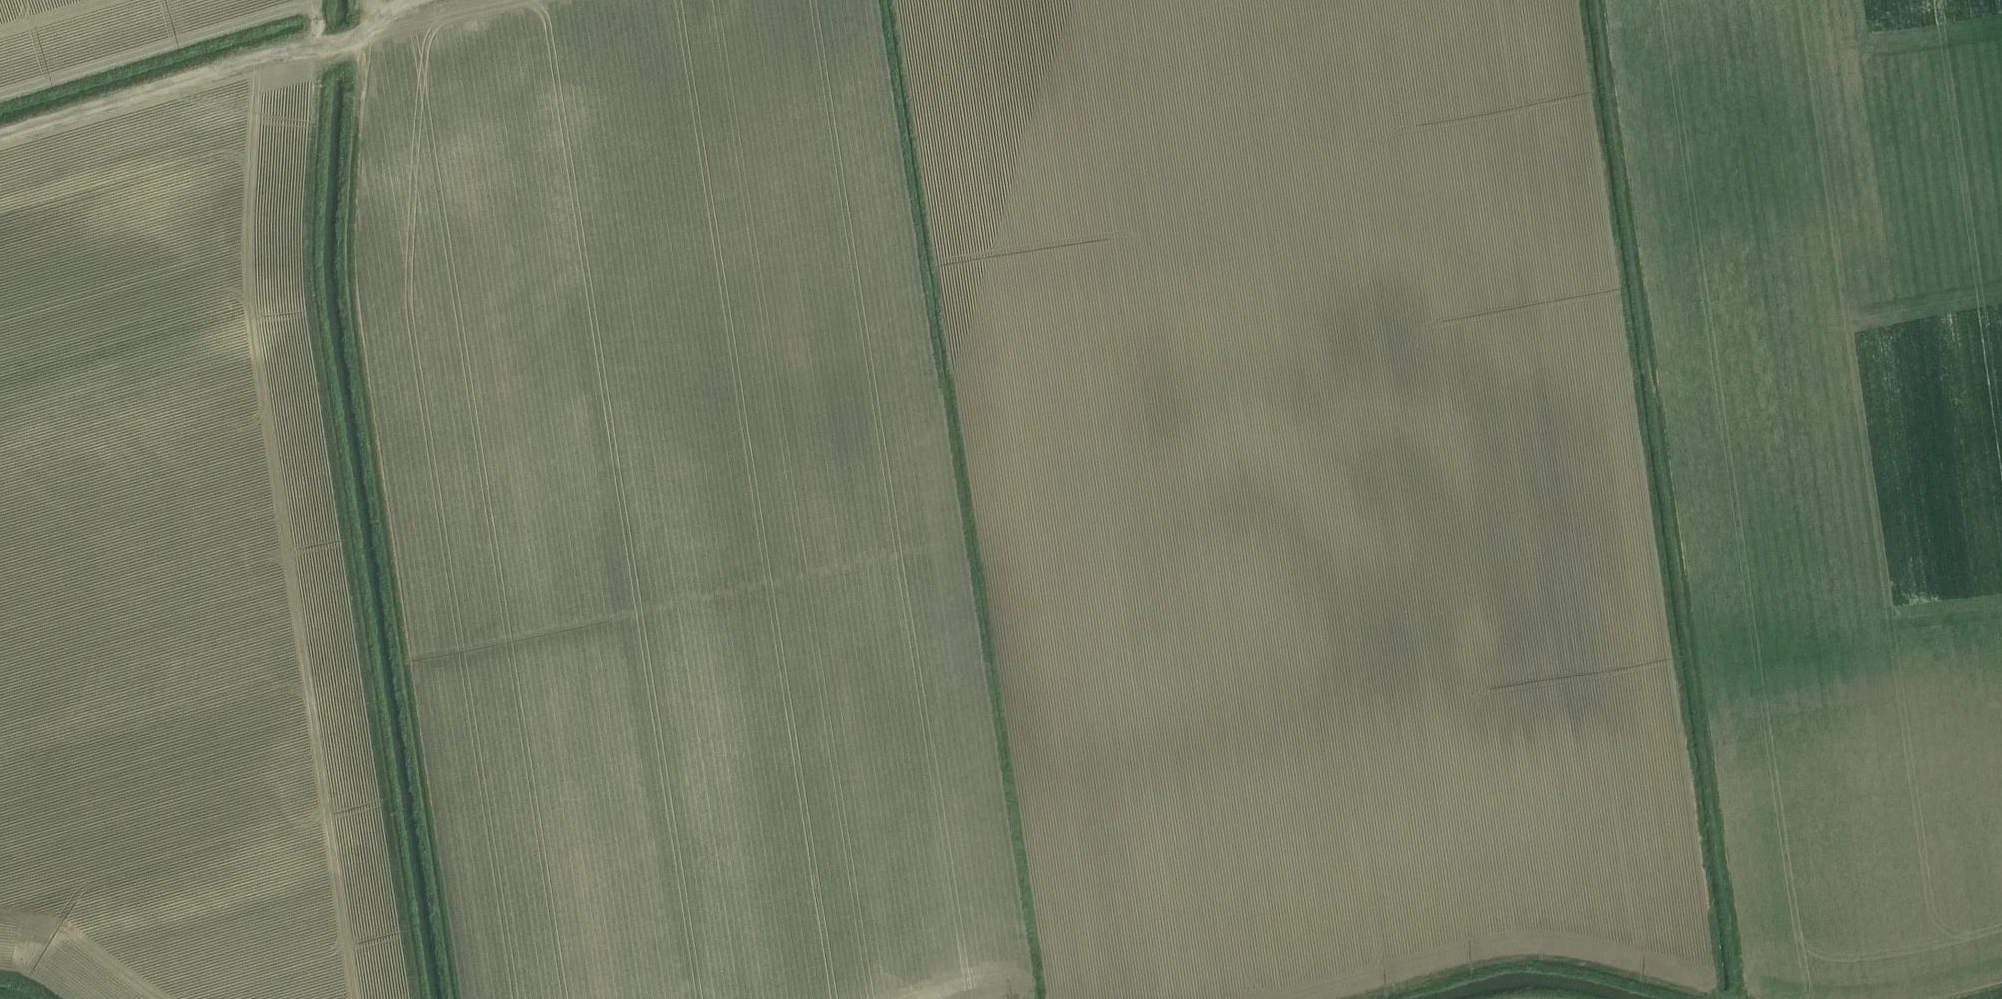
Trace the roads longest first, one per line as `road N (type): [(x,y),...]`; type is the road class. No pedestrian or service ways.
road 1 (track): [(1568,0),(1663,671)]
road 2 (track): [(0,141),(309,45),(332,50),(358,37),(381,8),(418,0)]

